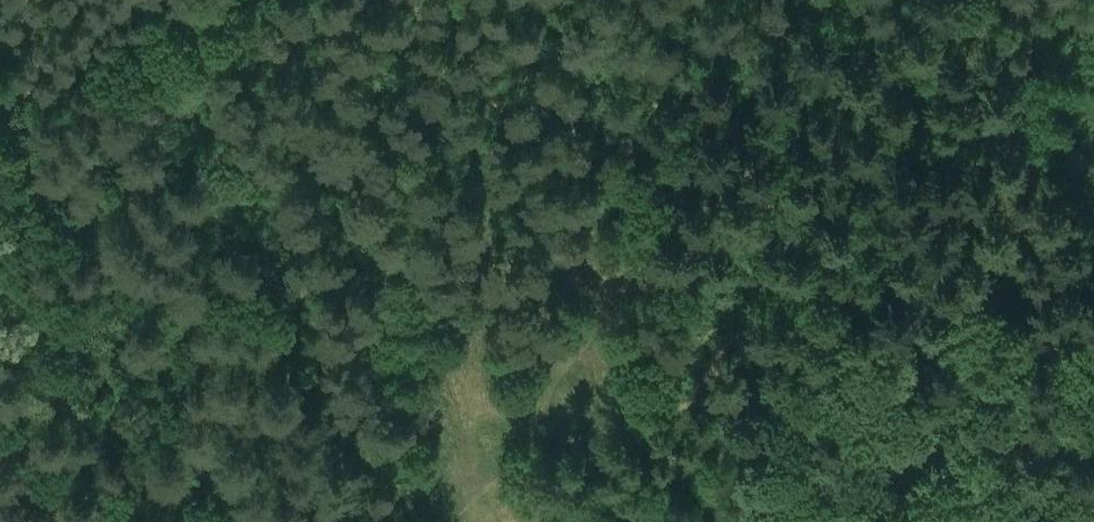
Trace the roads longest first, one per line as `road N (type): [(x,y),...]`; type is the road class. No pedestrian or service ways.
road 1 (track): [(779,521),(726,390)]

